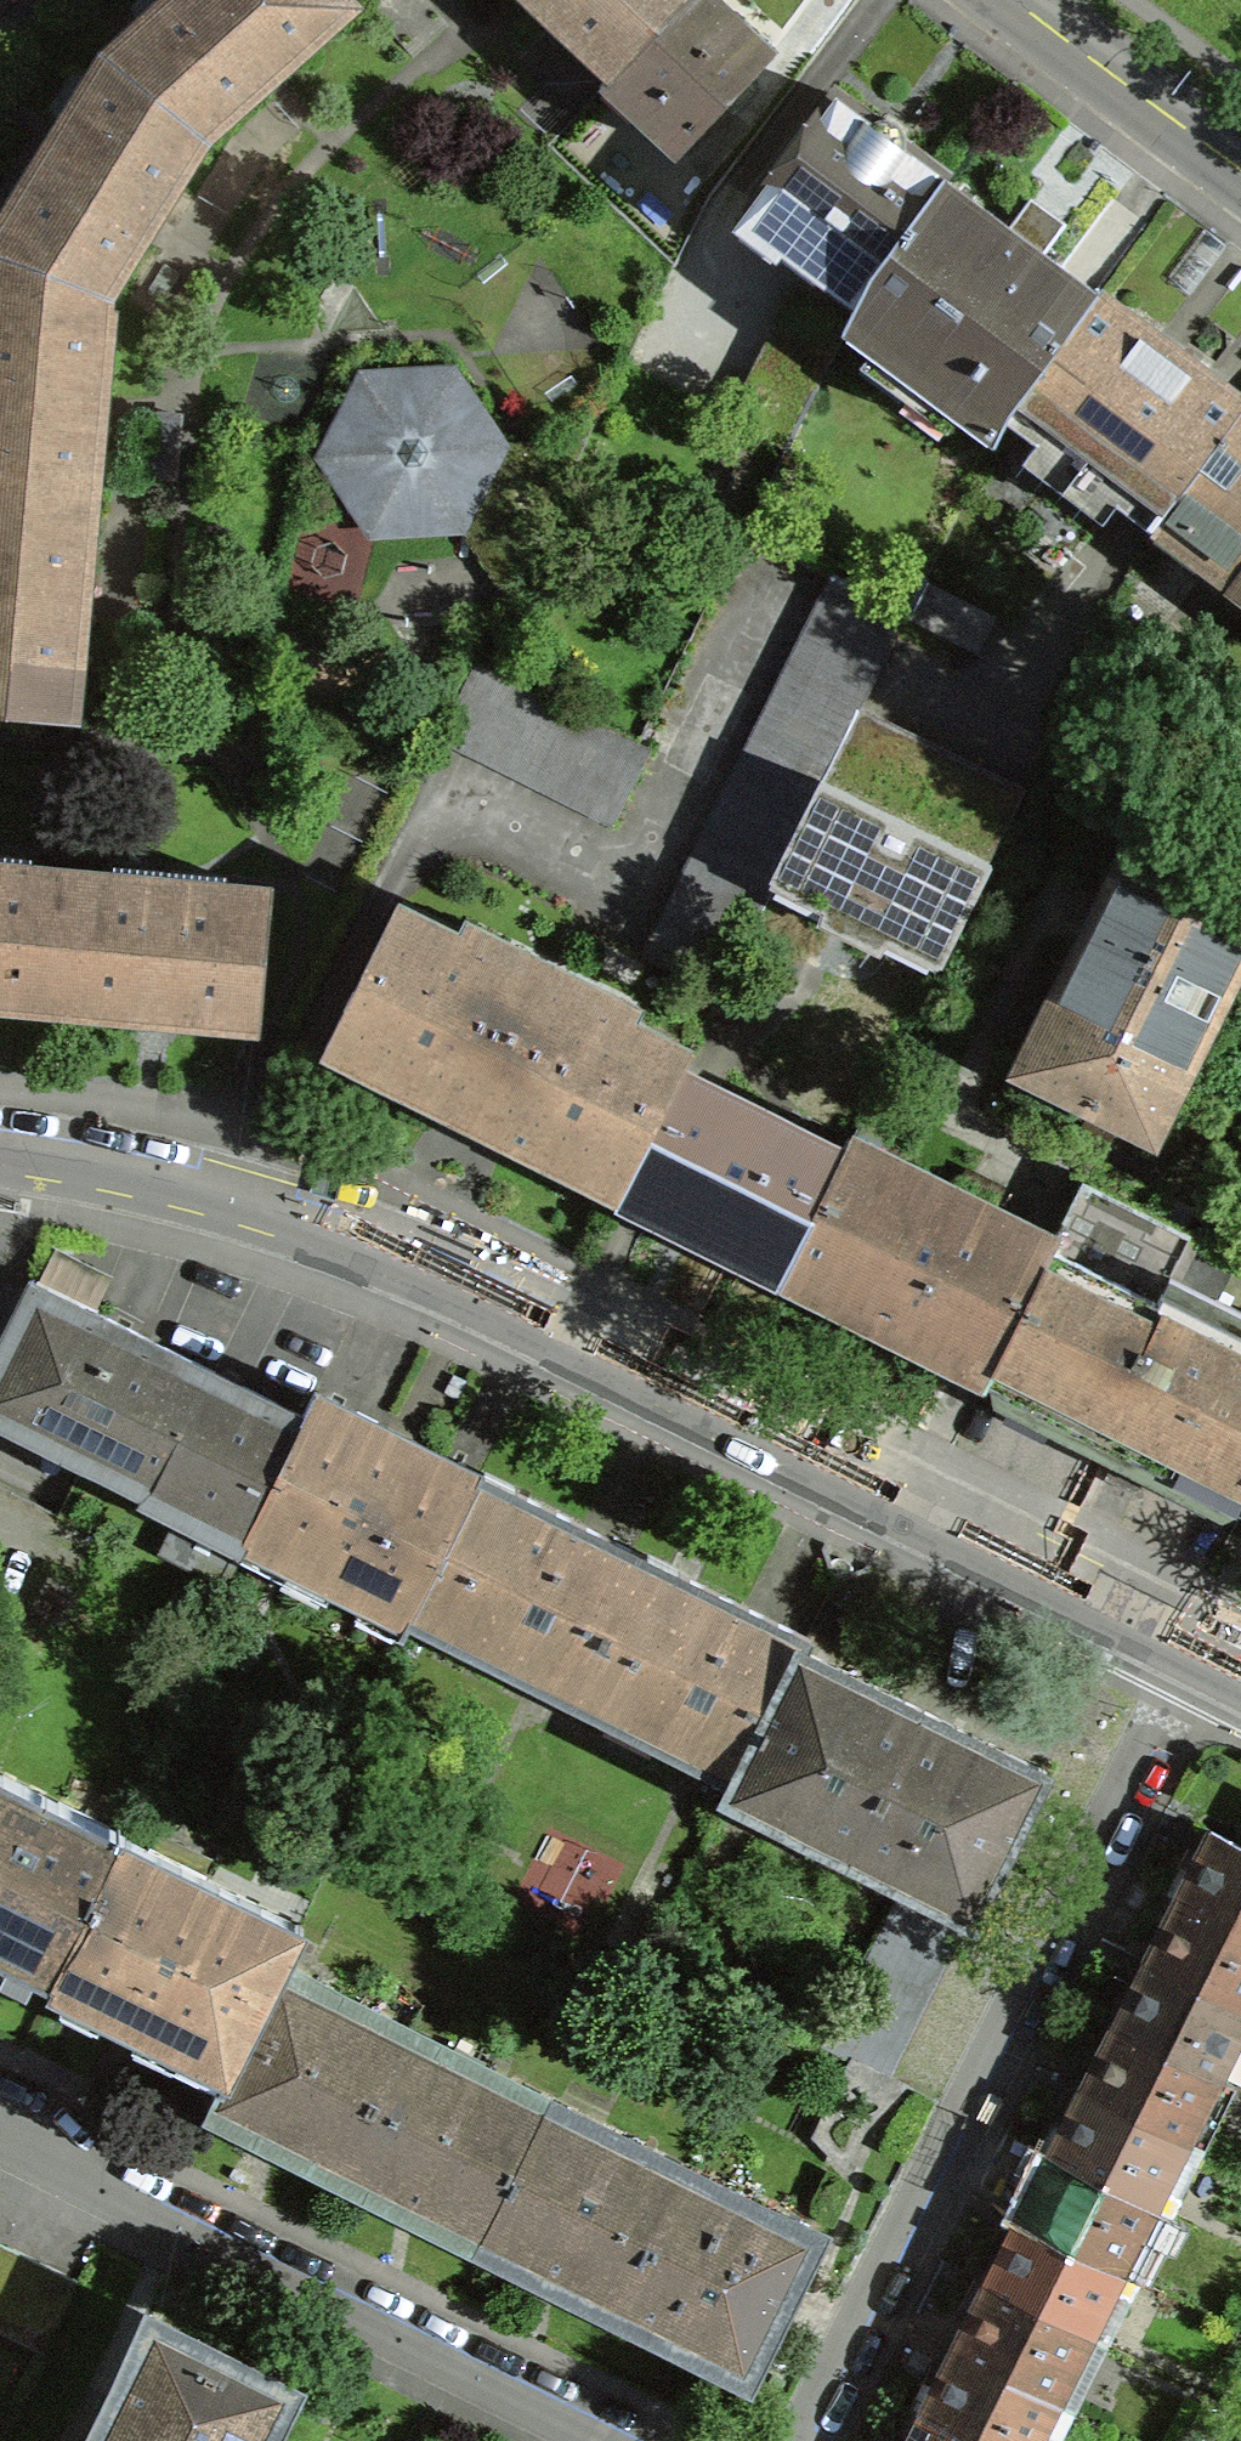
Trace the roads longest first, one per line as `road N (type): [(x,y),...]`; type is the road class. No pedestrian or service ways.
road 1 (tertiary): [(0,1157),(227,1197),(338,1235),(547,1323),(1195,1648)]
road 2 (residential): [(1195,1648),(798,2440)]
road 3 (residential): [(0,2126),(637,2440)]
road 4 (tertiary): [(1240,161),(1030,0)]

